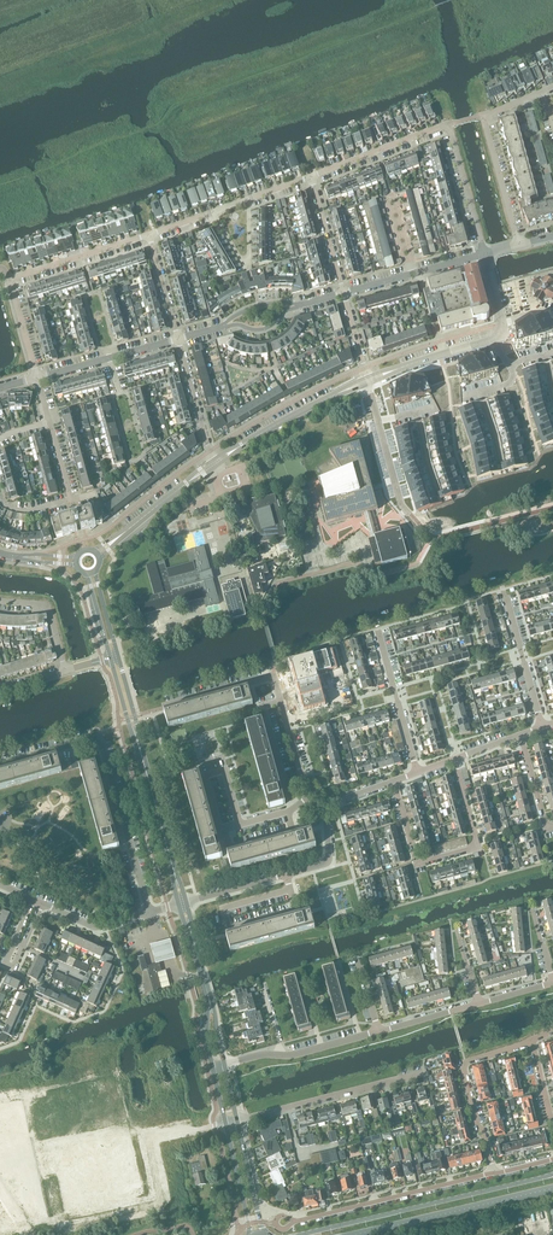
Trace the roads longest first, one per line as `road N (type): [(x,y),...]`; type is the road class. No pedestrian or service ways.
road 1 (secondary): [(552,1174),(298,1234)]
road 2 (residential): [(37,378),(11,278),(149,235)]
road 3 (residential): [(395,782),(418,862),(475,849),(455,759)]
road 4 (track): [(215,1126),(169,1131),(140,1124),(0,1154)]
road 5 (residential): [(183,903),(328,861),(328,806)]
road 6 (secondary): [(353,1234),(552,1188)]
road 7 (residential): [(296,1221),(493,1173)]
road 8 (residential): [(237,1120),(422,1075)]
road 9 (residential): [(493,1173),(463,1068),(532,1042)]
road 10 (residential): [(150,912),(100,737)]
road 11 (residential): [(214,464),(368,379)]
road 12 (unclassified): [(432,537),(402,502),(368,379)]
road 13 (unclassified): [(183,903),(139,746)]
road 14 (residential): [(312,177),(450,126)]
road 15 (residential): [(37,378),(178,339)]
road 16 (unclassified): [(162,708),(275,676),(282,700)]
road 17 (residential): [(419,773),(381,640)]
road 18 (residential): [(545,728),(506,598)]
road 19 (residential): [(520,245),(484,116)]
road 20 (residential): [(450,126),(485,255)]
road 21 (residential): [(368,379),(494,339)]
road 22 (residential): [(214,464),(178,339)]
road 23 (unclassified): [(432,537),(552,507)]
road 24 (residential): [(345,293),(312,177)]

